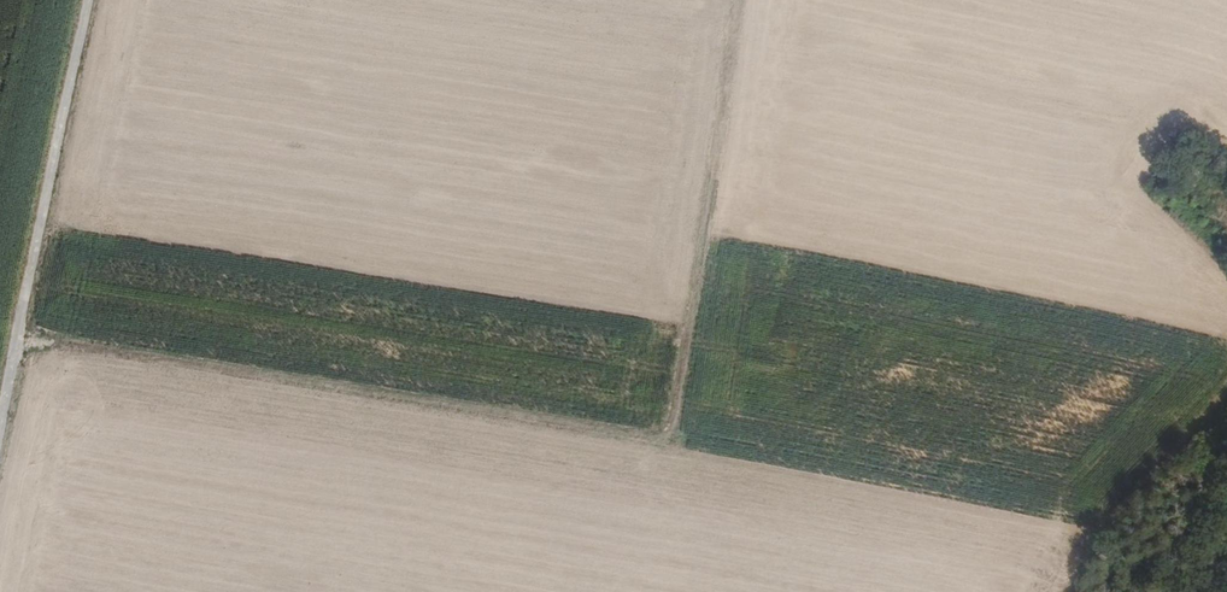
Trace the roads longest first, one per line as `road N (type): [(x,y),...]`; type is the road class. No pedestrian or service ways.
road 1 (track): [(17,334),(667,435),(738,0)]
road 2 (unclassified): [(0,423),(88,0)]
road 3 (track): [(1093,591),(1226,422)]

